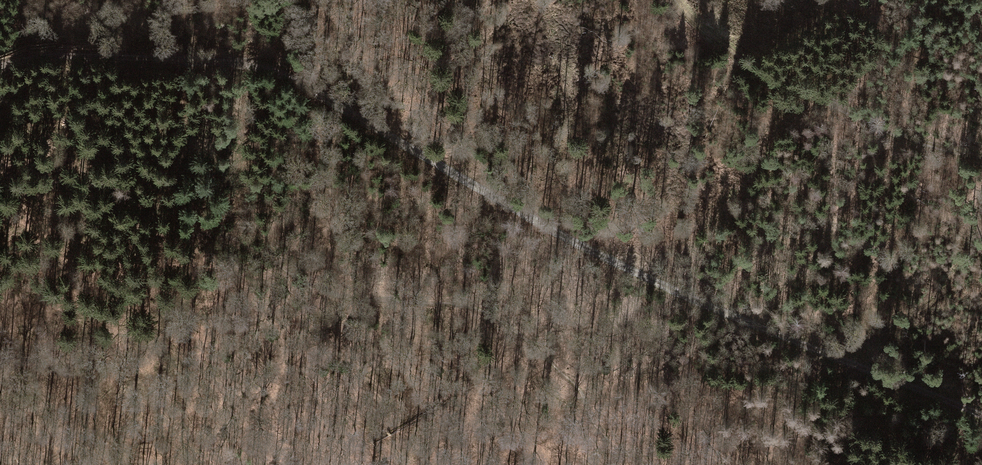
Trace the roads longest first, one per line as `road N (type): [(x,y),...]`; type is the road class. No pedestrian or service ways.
road 1 (track): [(0,68),(56,49),(108,48),(264,63),(637,276),(981,412)]
road 2 (track): [(680,0),(741,63),(847,112),(981,156)]

